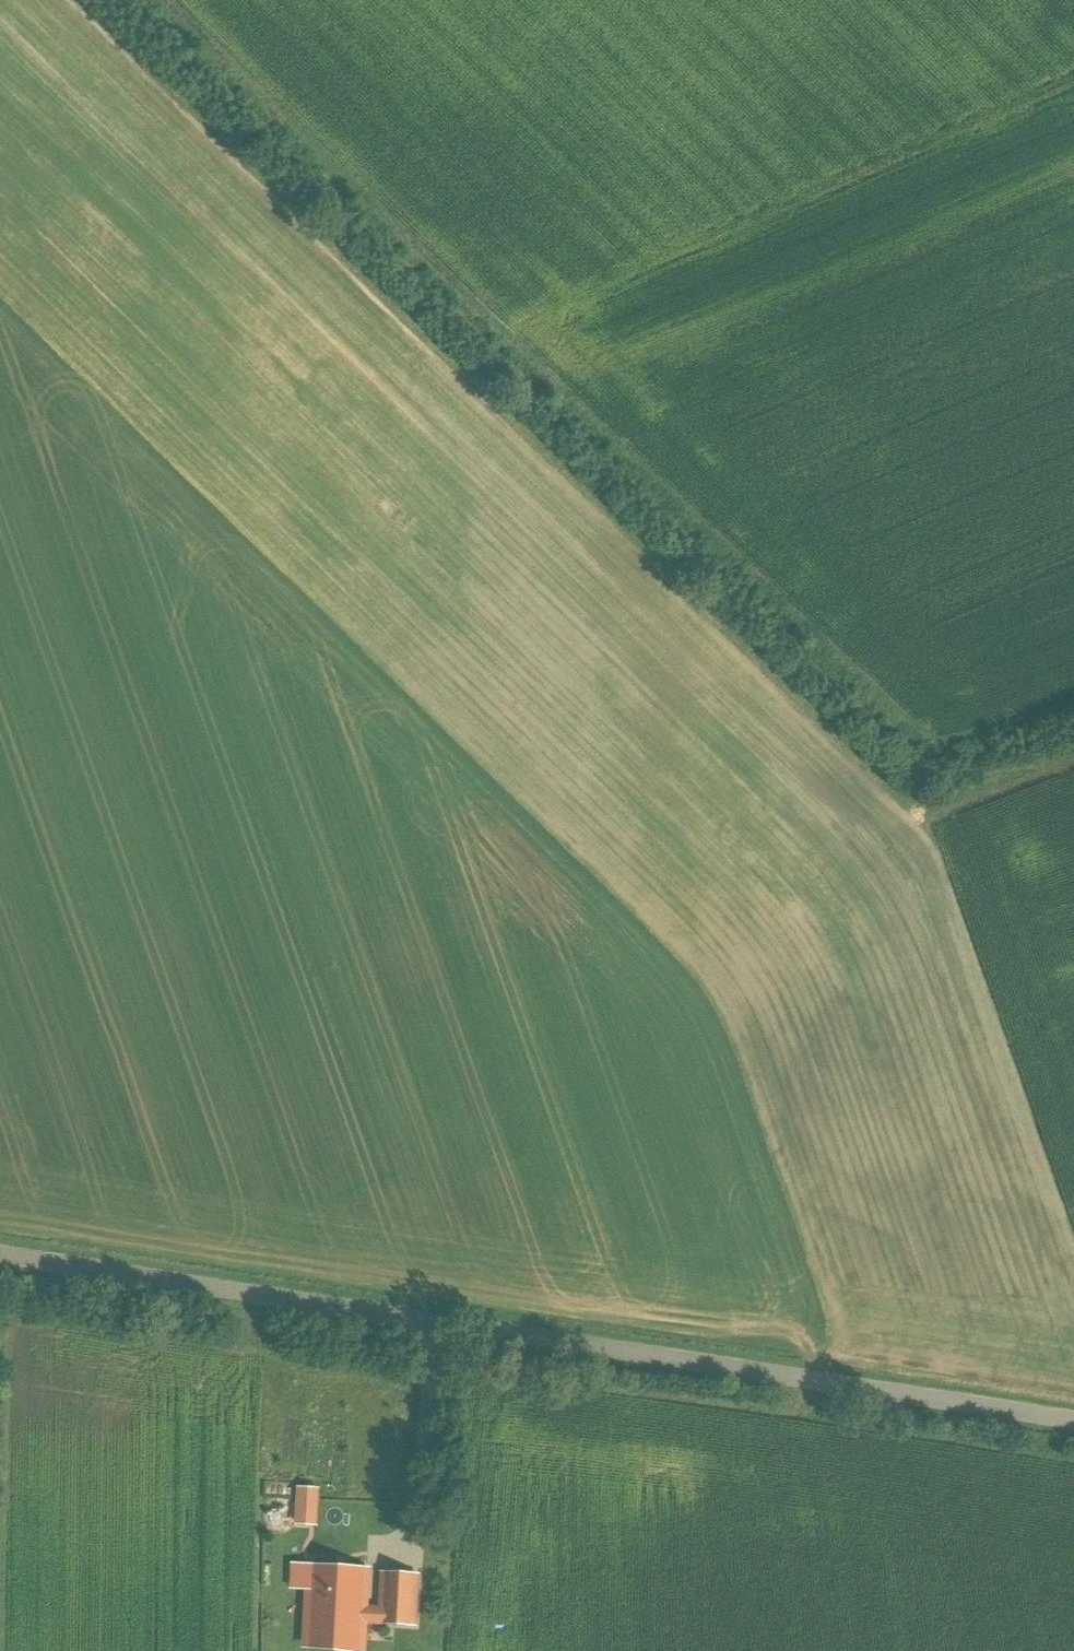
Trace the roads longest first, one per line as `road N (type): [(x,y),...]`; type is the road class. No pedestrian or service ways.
road 1 (unclassified): [(1073,1421),(0,1252)]

